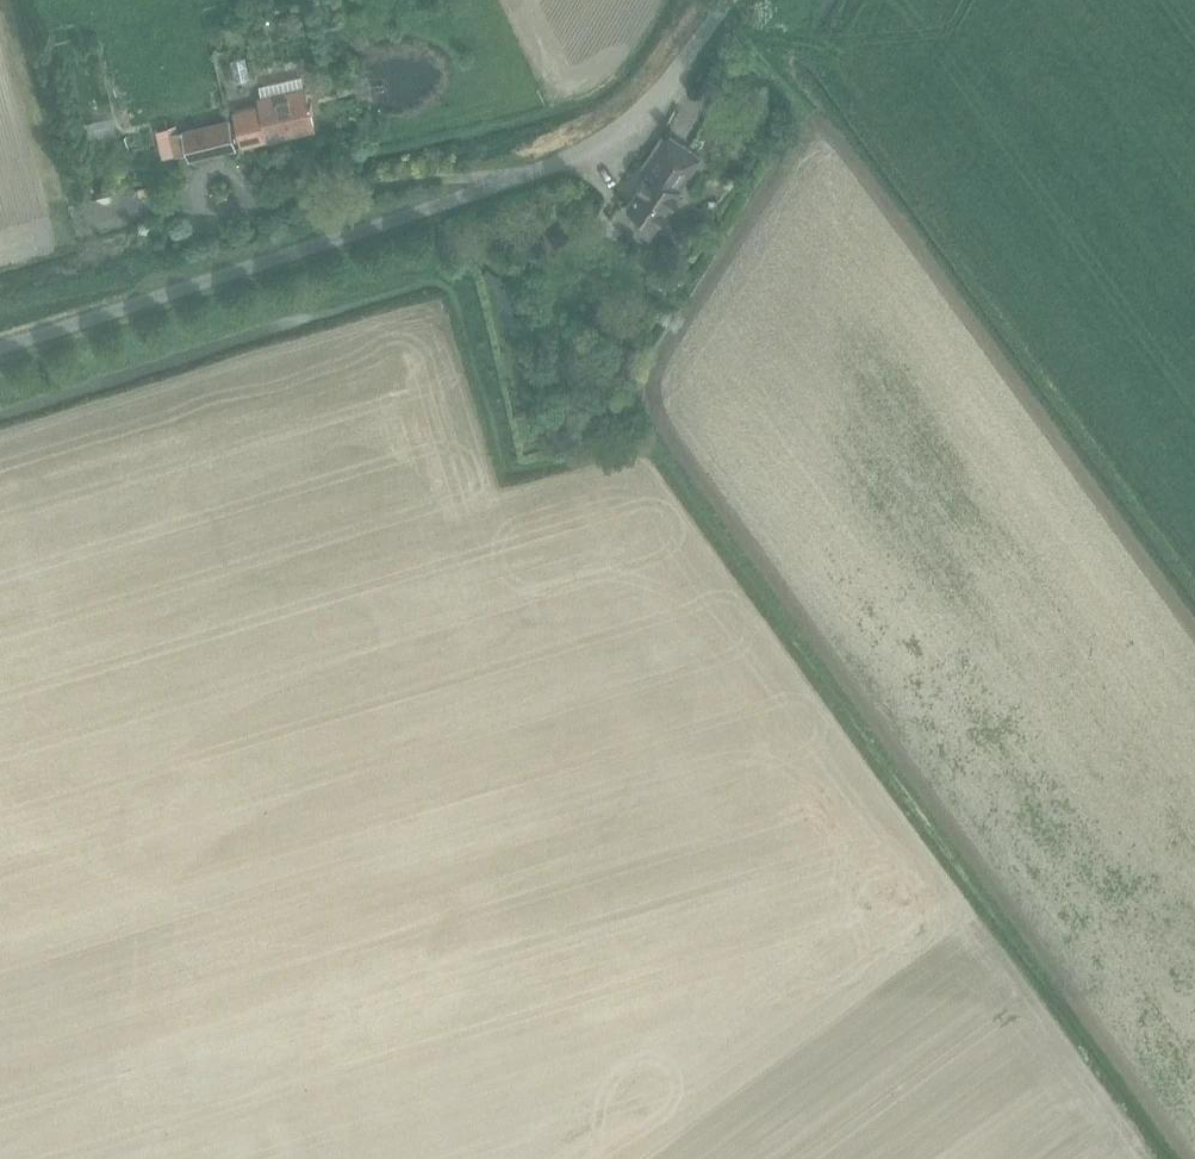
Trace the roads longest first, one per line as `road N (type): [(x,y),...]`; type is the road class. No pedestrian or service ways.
road 1 (unclassified): [(0,348),(572,161),(652,117),(730,0)]

